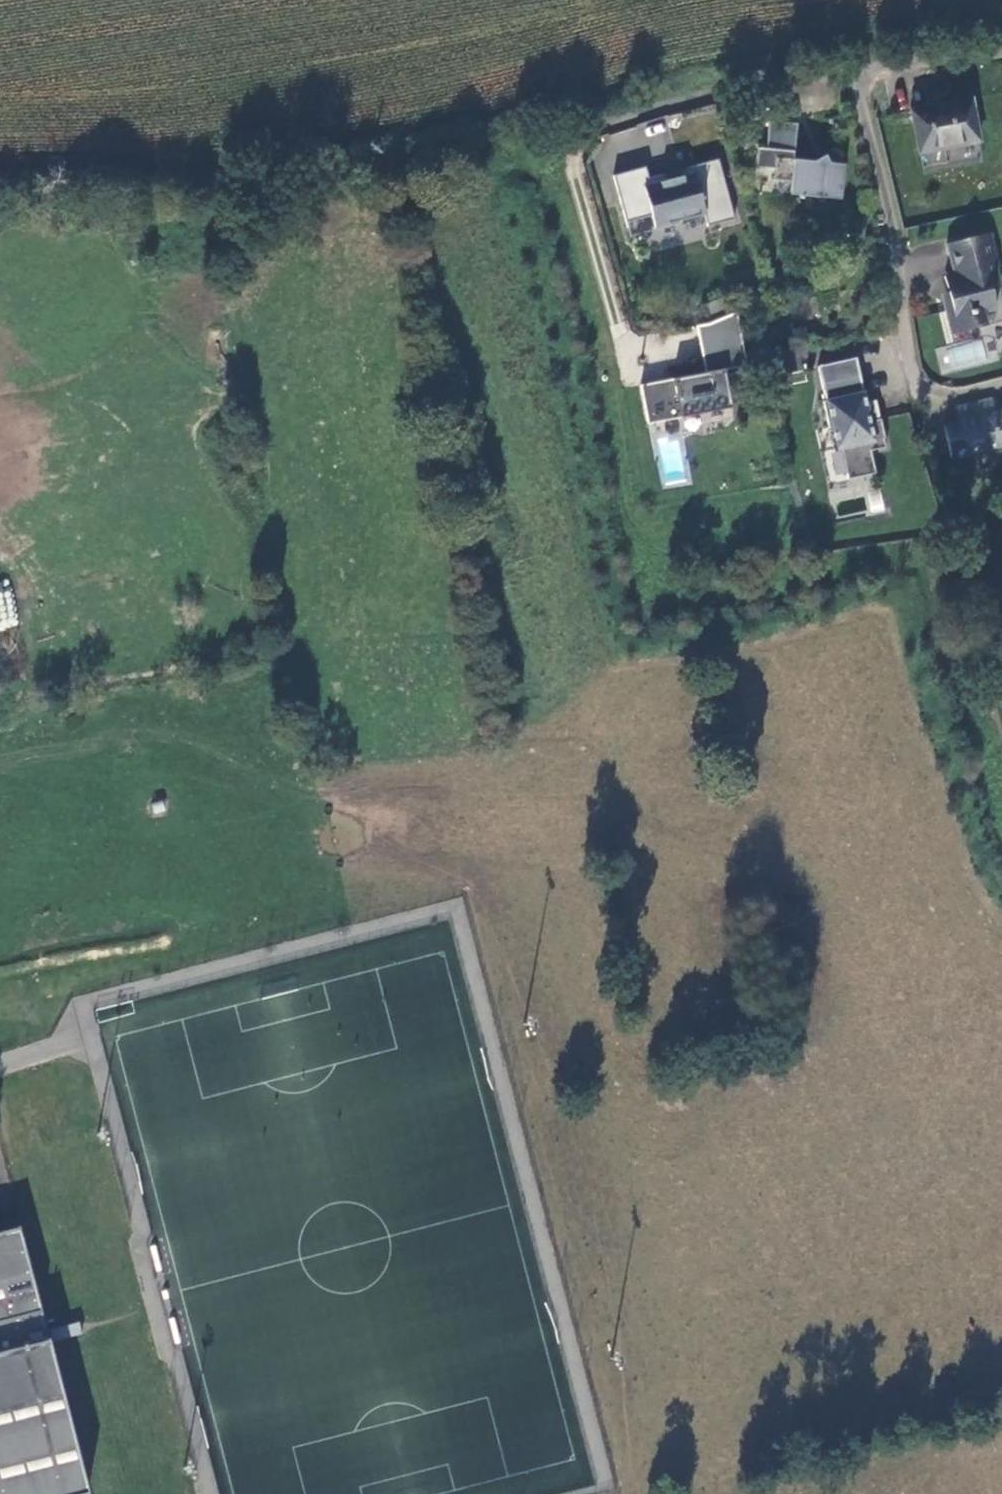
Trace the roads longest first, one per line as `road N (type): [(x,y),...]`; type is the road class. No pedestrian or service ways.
road 1 (residential): [(613,327),(574,162),(582,134),(601,120),(859,68)]
road 2 (residential): [(921,401),(859,68)]
road 3 (residential): [(859,68),(1001,49)]

